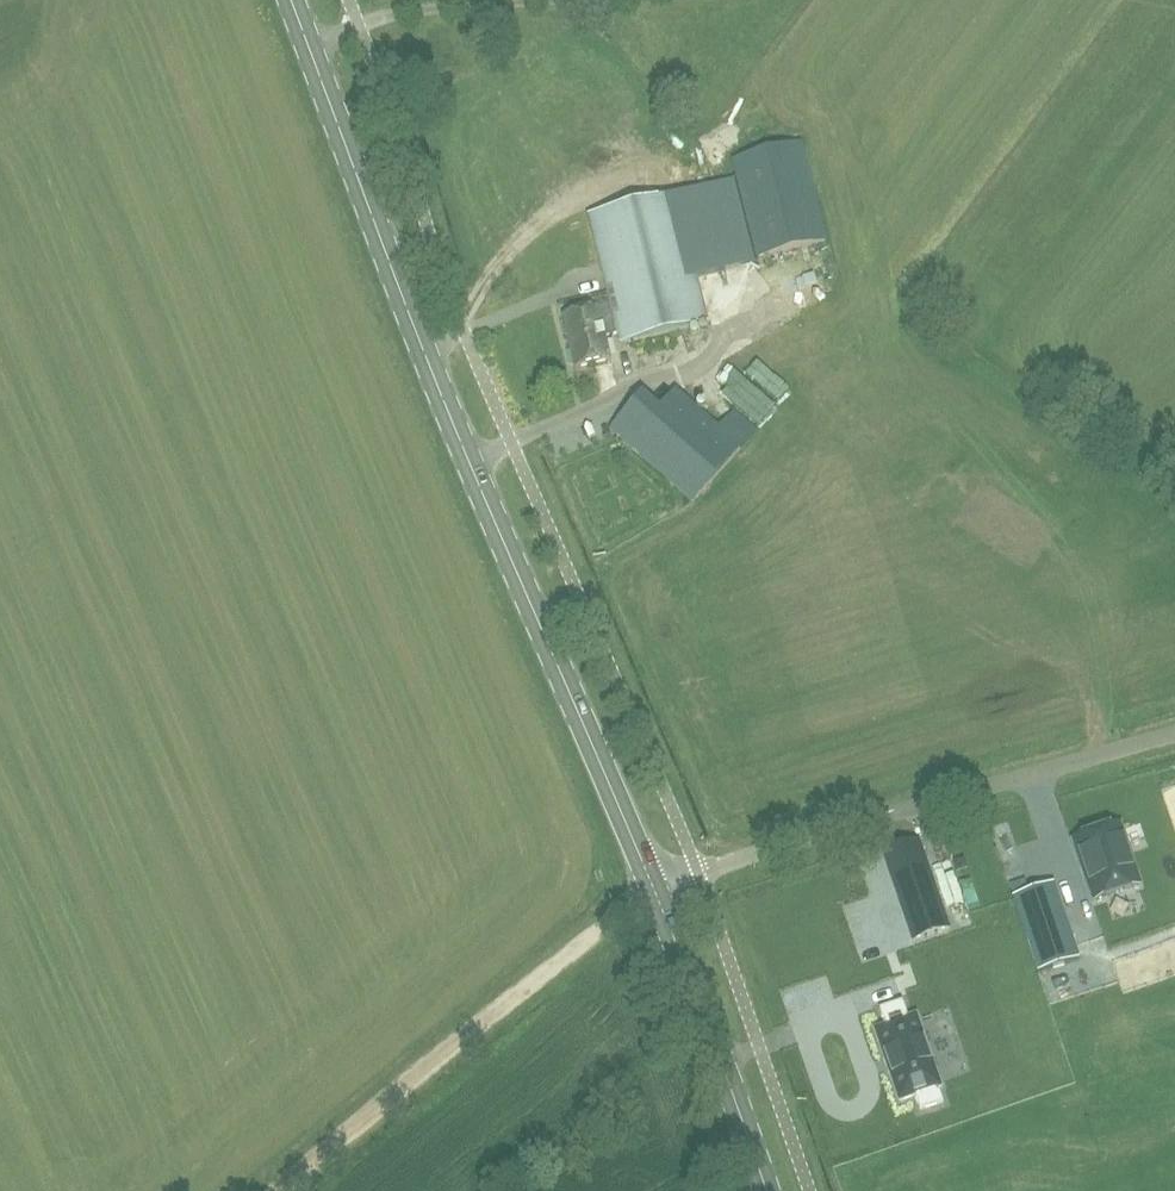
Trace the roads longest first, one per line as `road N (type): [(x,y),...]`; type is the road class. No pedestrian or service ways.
road 1 (primary): [(654,889),(445,403),(292,0)]
road 2 (unclassified): [(1174,733),(654,889)]
road 3 (track): [(281,1190),(654,889)]
road 4 (primary): [(767,1190),(654,889)]
road 5 (track): [(308,43),(391,14),(533,0)]

